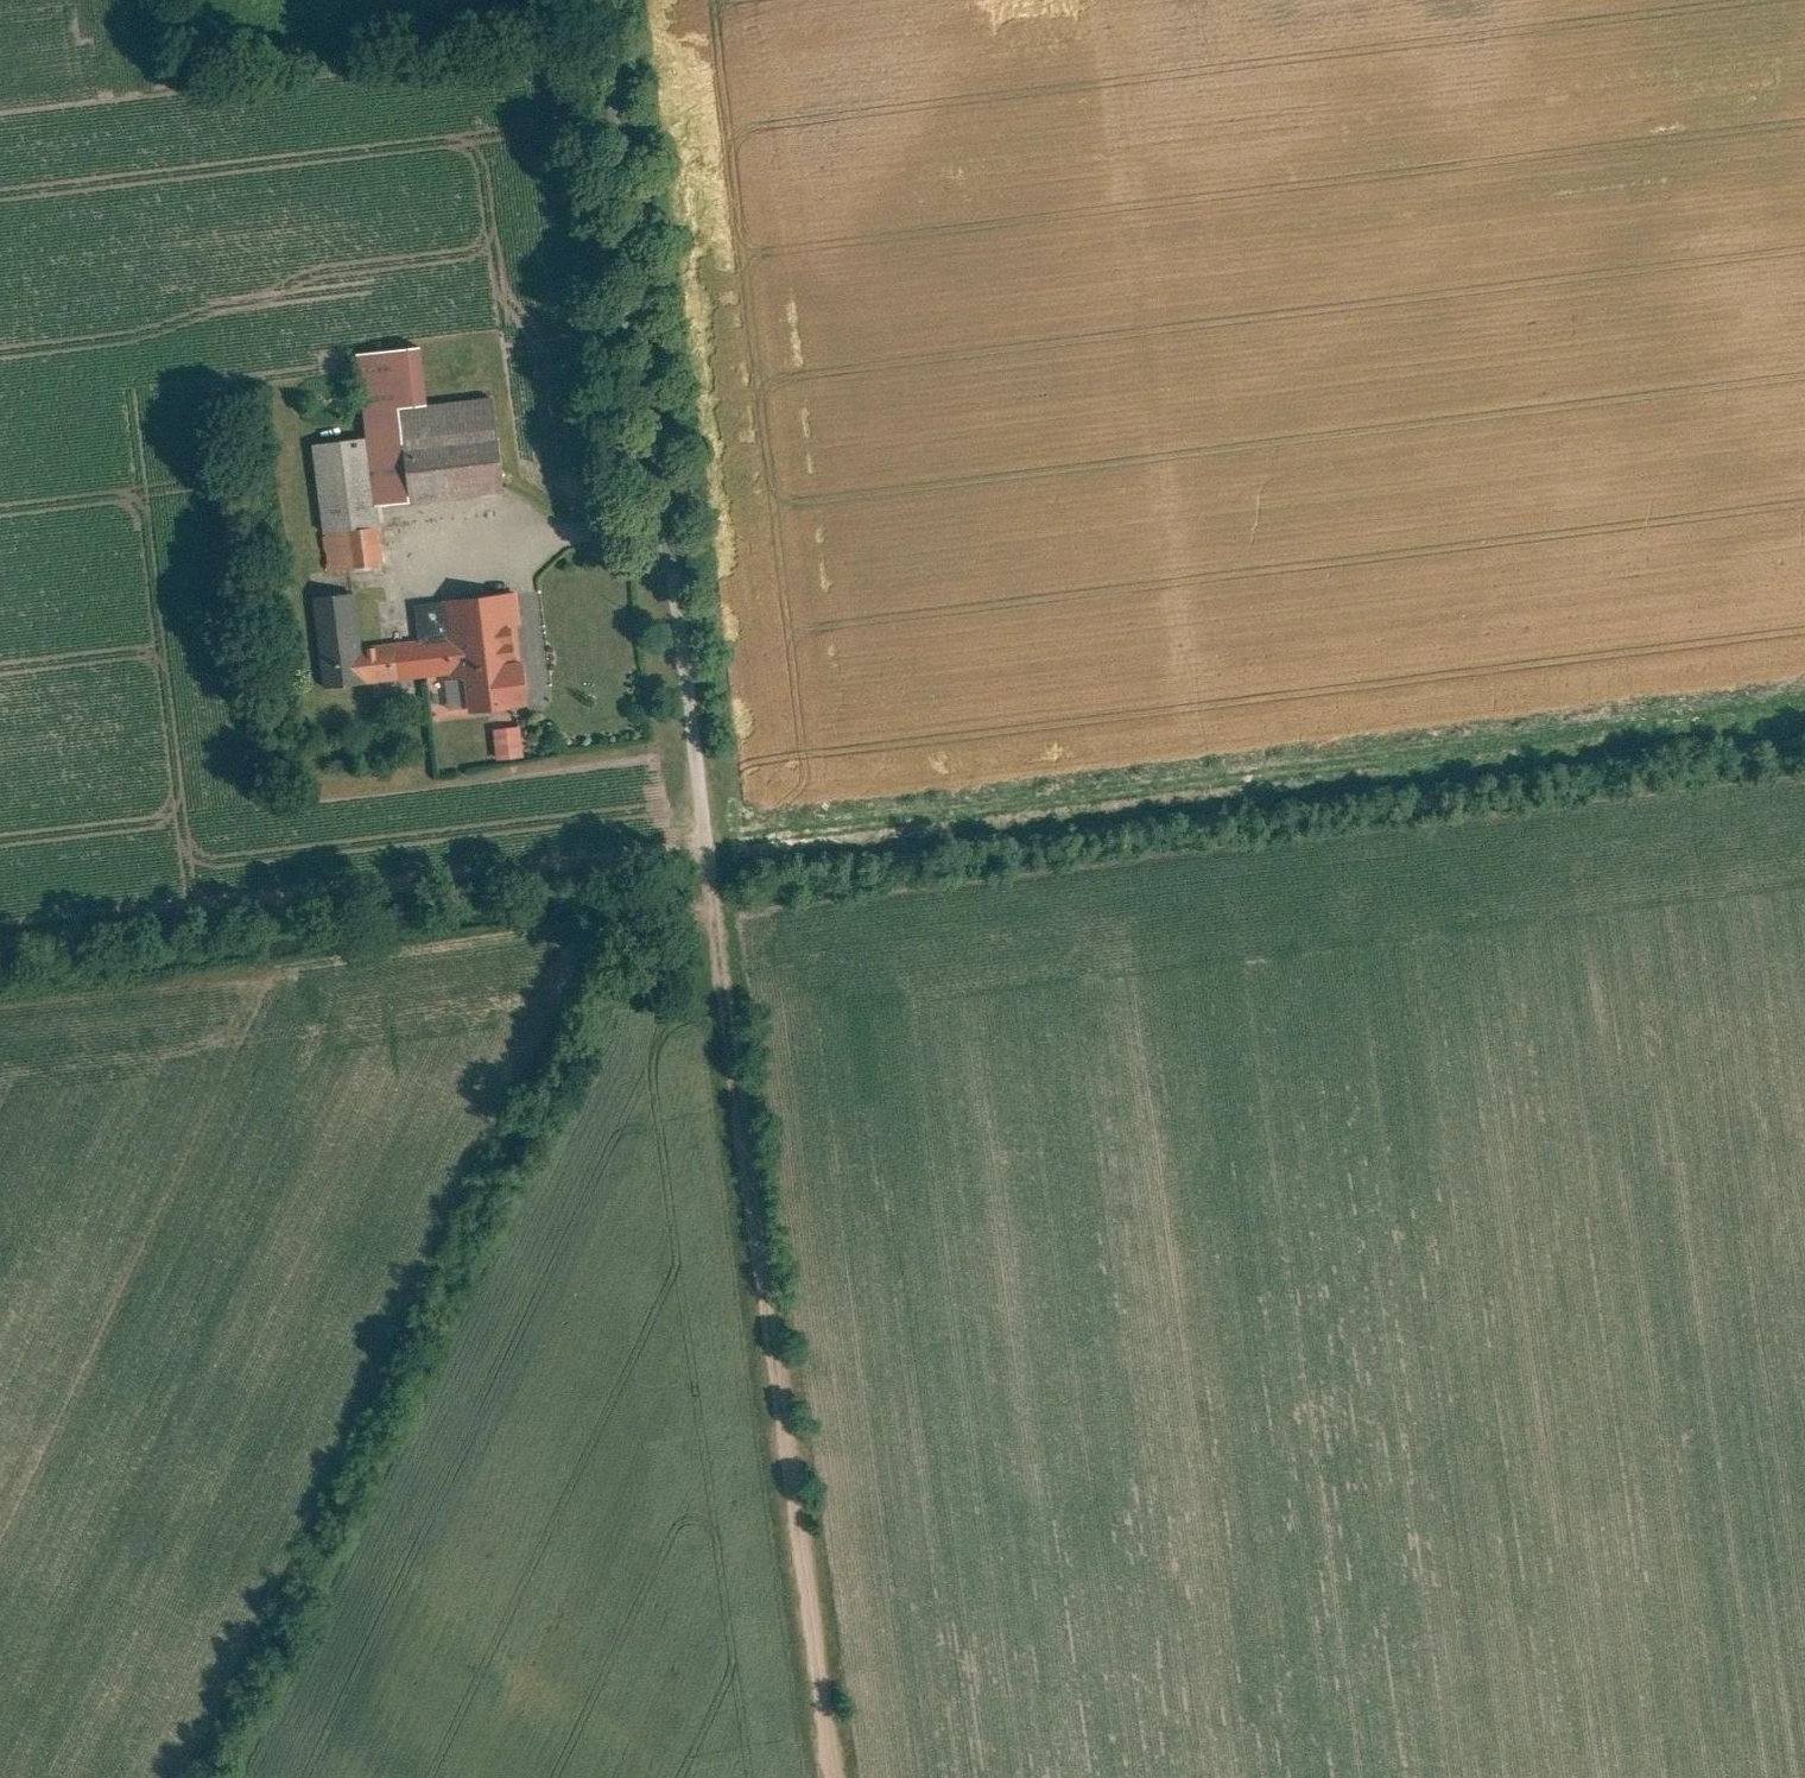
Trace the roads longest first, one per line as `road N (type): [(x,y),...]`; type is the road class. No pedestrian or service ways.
road 1 (track): [(709,850),(837,1777)]
road 2 (residential): [(603,0),(709,850)]

